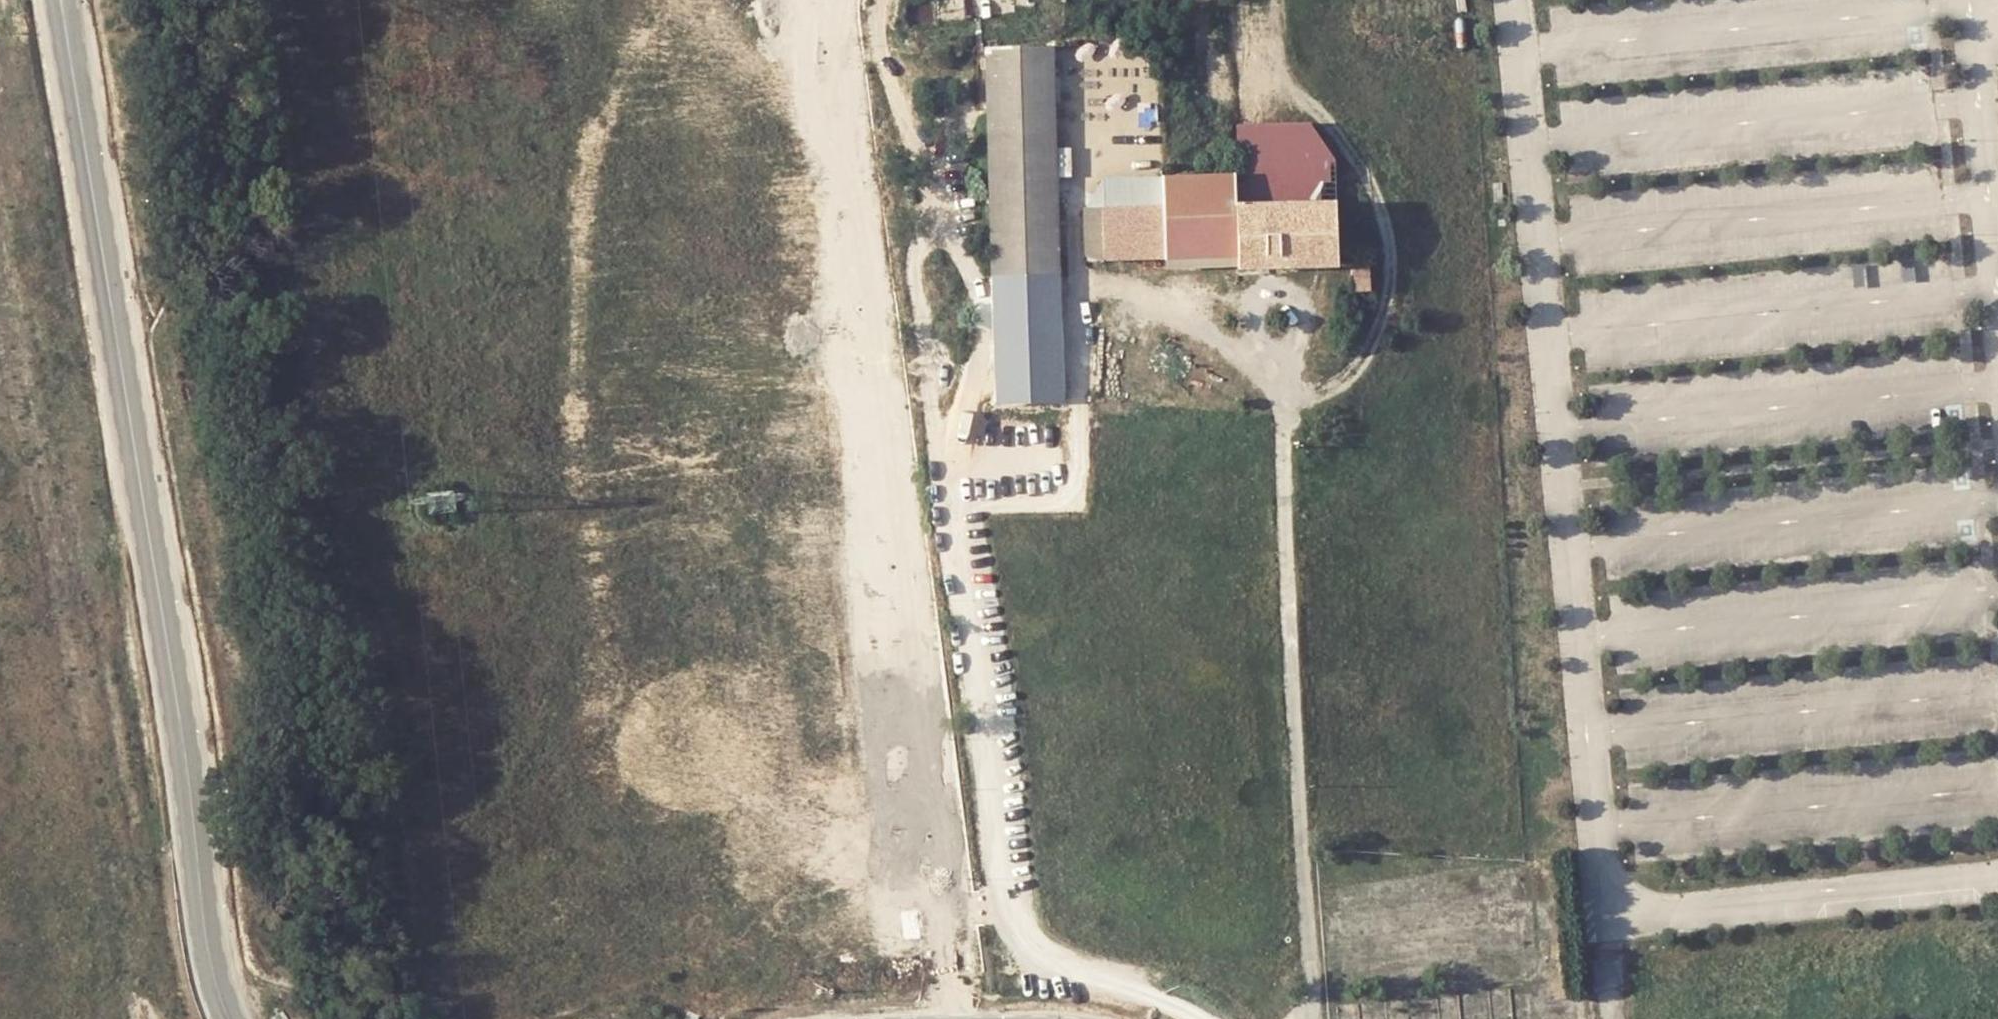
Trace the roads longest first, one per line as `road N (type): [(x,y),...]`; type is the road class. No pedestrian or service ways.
road 1 (tertiary): [(229,1018),(203,914),(71,59)]

